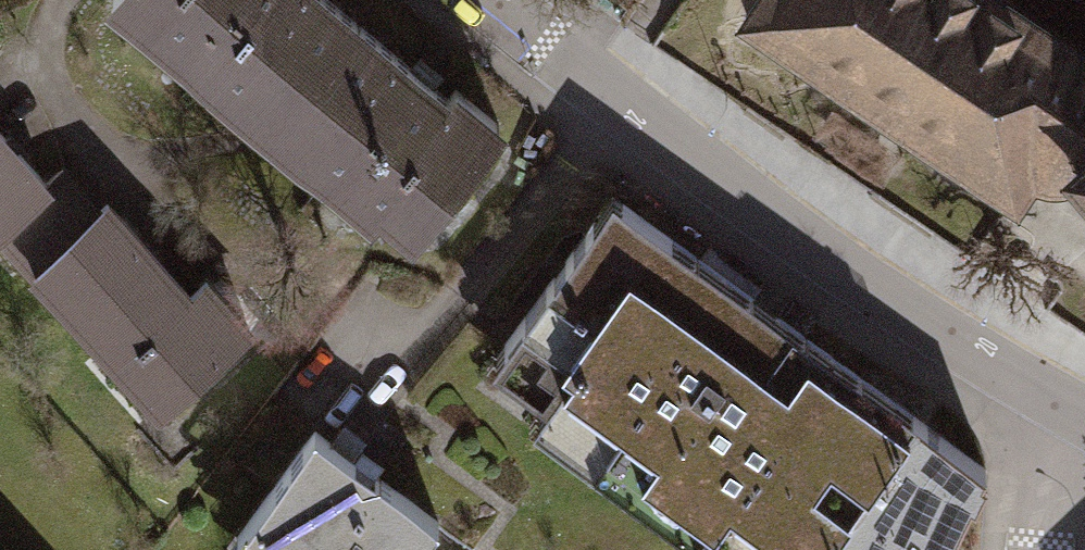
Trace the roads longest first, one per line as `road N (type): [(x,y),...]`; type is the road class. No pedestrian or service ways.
road 1 (residential): [(1078,416),(968,354),(771,218),(506,14)]
road 2 (residential): [(1078,416),(1045,487),(1034,549)]

